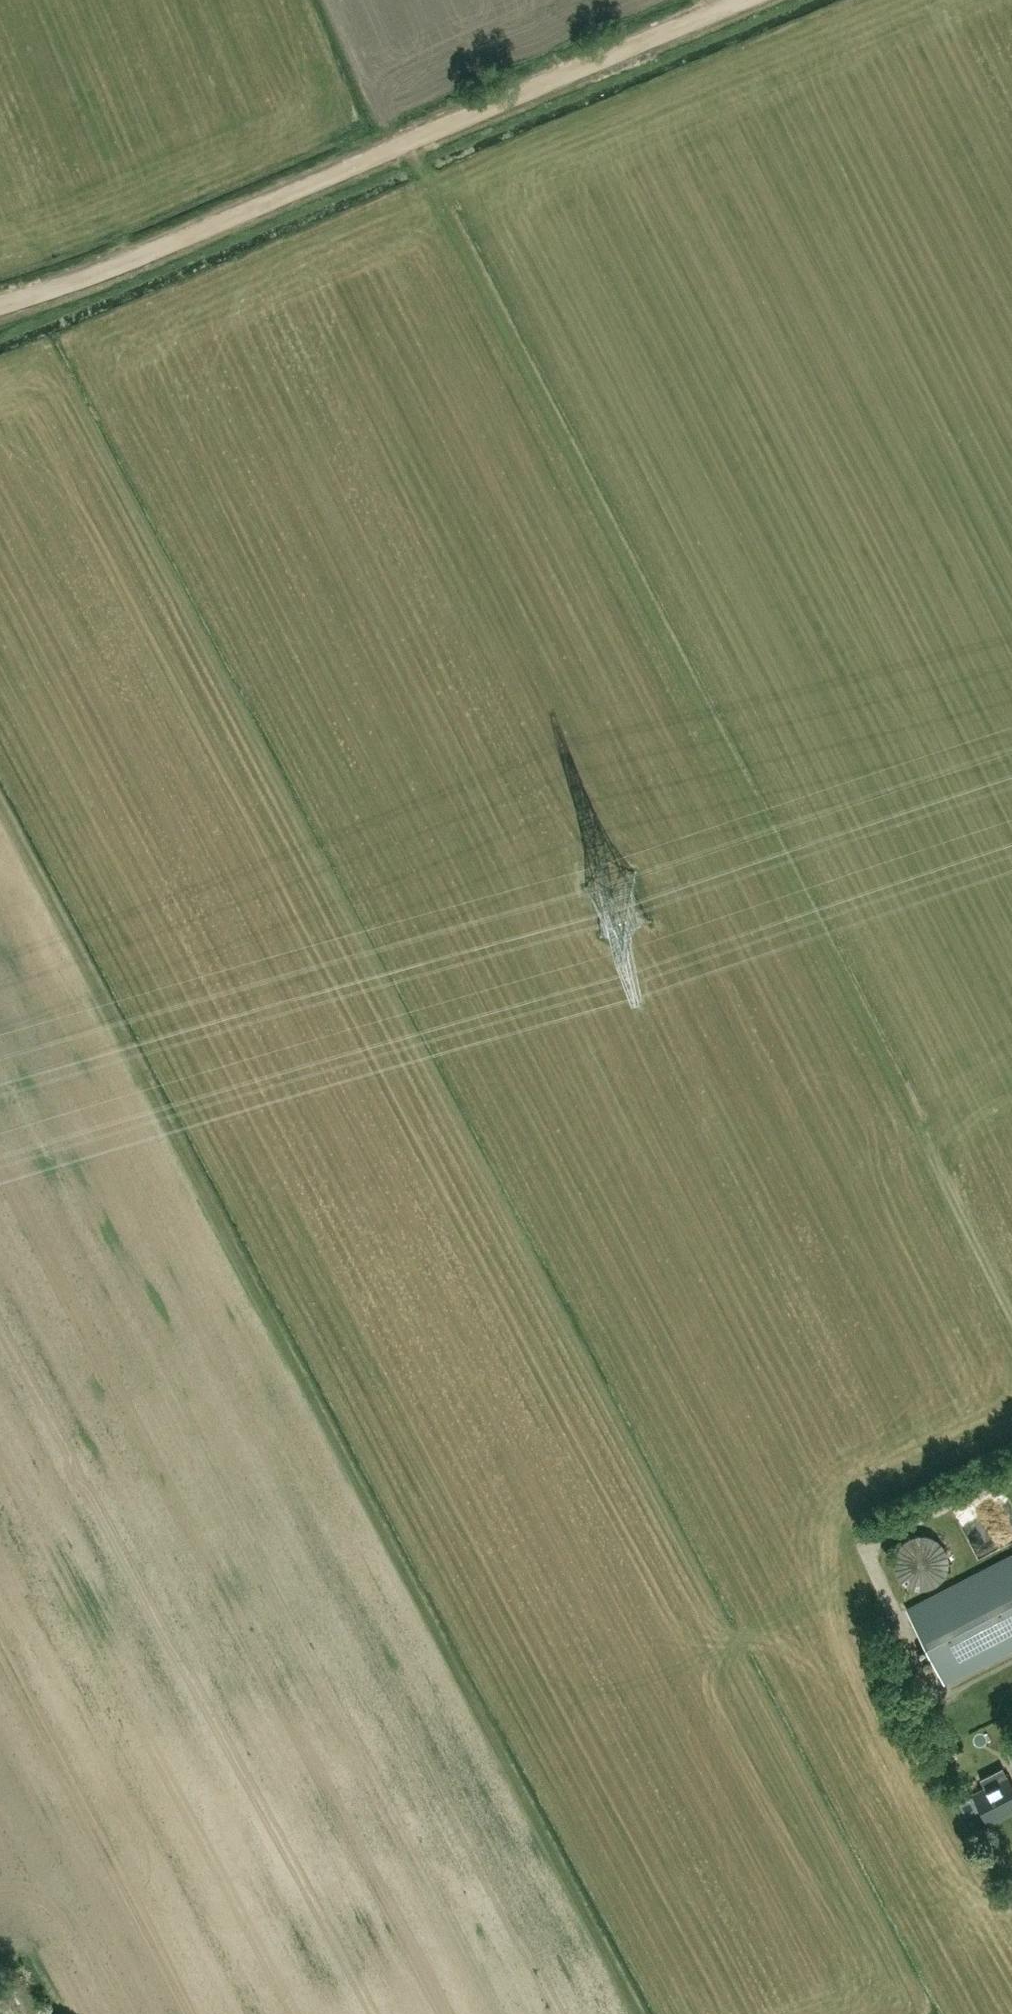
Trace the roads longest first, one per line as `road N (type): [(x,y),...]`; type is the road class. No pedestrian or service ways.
road 1 (unclassified): [(0,293),(707,0)]

